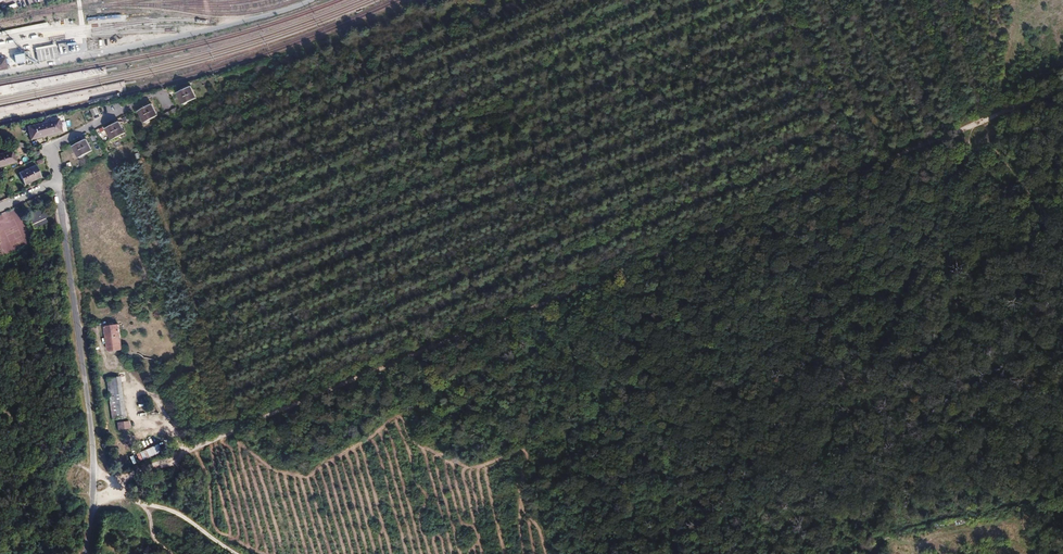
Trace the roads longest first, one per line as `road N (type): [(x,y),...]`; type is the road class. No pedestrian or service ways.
road 1 (track): [(96,484),(997,116)]
road 2 (unclassified): [(85,553),(96,484),(91,413),(59,184)]
road 3 (track): [(96,484),(184,518),(234,553)]
road 4 (unclassified): [(59,184),(53,148),(155,94)]
road 5 (track): [(96,484),(0,410)]

